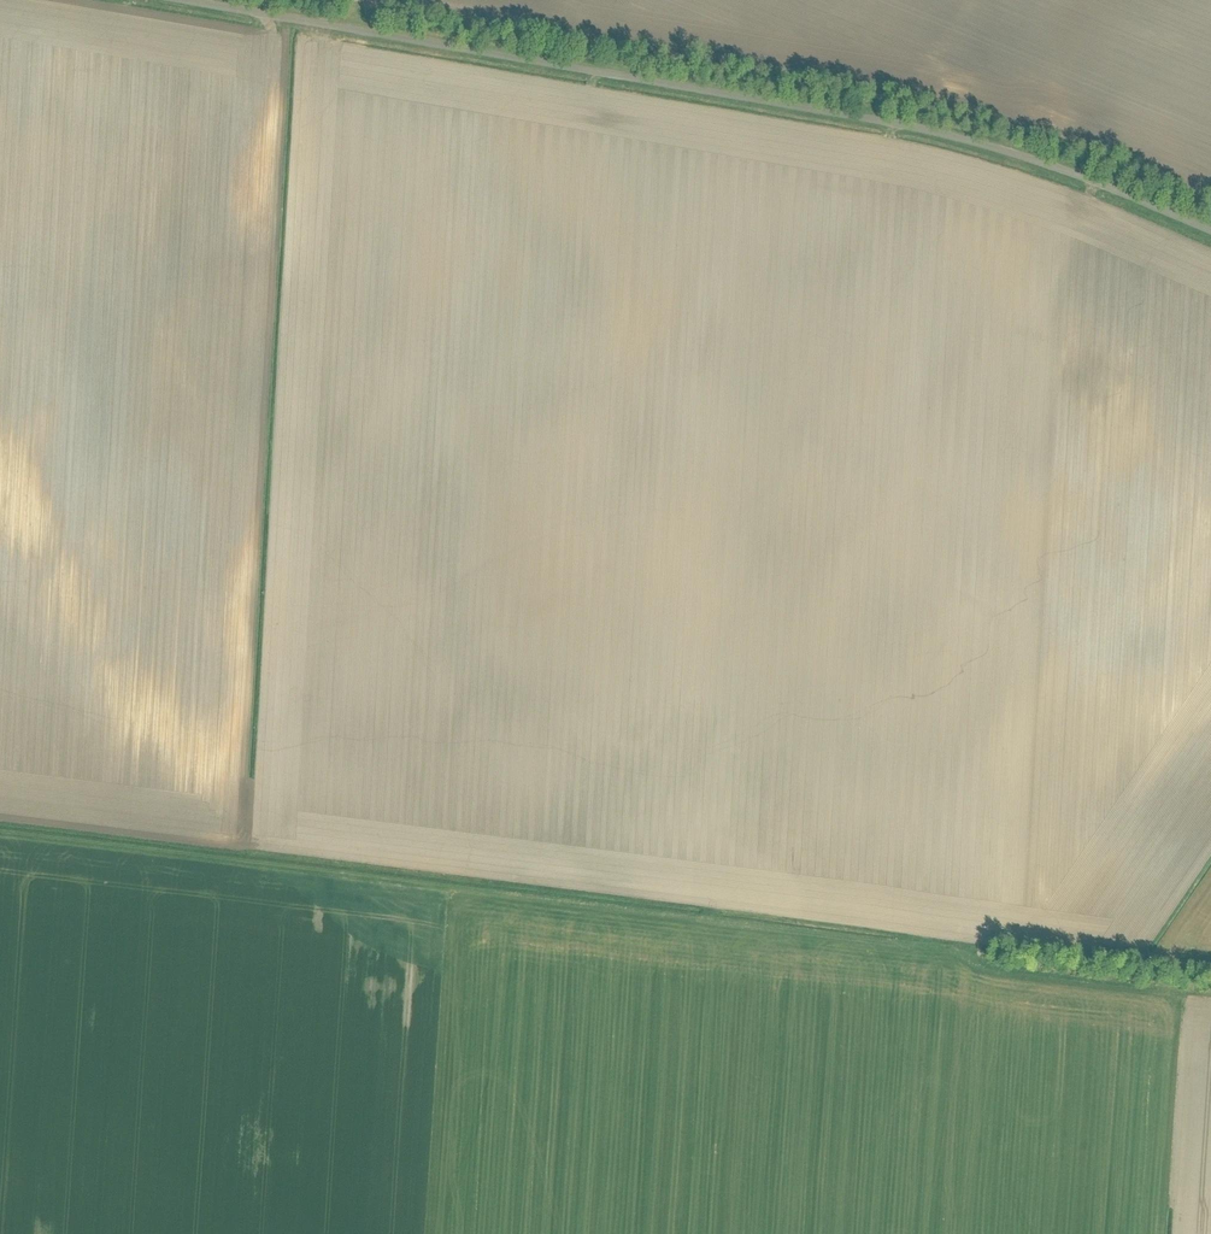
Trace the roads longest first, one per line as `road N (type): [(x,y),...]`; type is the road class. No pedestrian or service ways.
road 1 (unclassified): [(1210,231),(974,142),(904,125),(189,0)]
road 2 (track): [(0,852),(980,962)]
road 3 (track): [(1096,184),(1017,320)]

